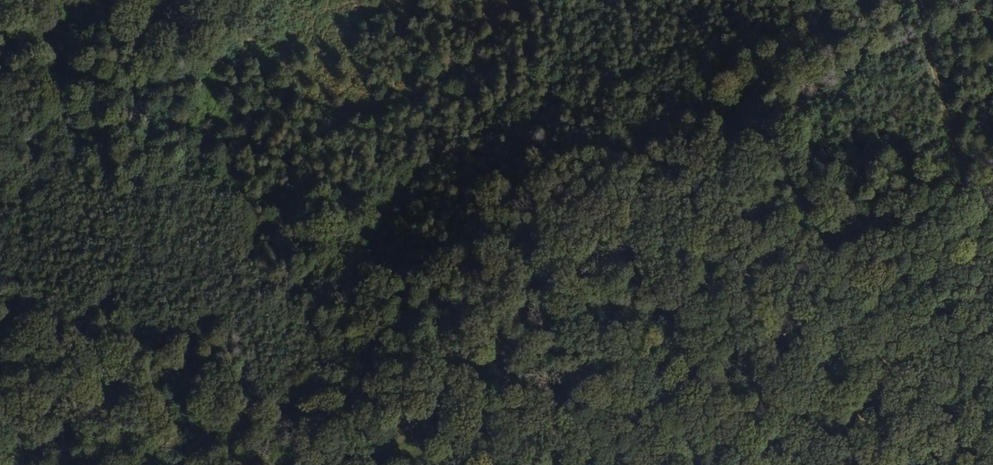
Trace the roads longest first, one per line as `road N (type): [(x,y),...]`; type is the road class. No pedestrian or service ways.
road 1 (track): [(992,302),(918,0)]
road 2 (track): [(370,464),(370,445),(513,464)]

